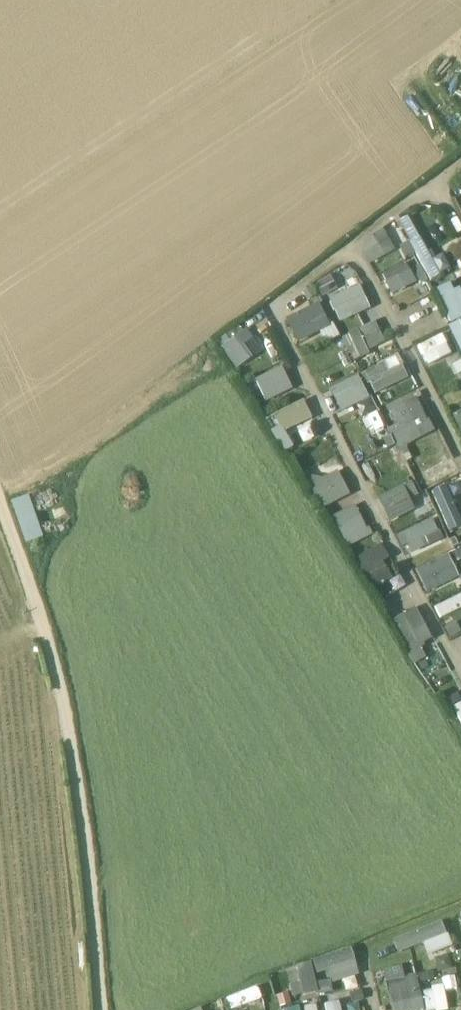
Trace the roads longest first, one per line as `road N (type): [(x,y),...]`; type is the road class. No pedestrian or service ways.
road 1 (track): [(0,509),(69,755),(98,1009)]

